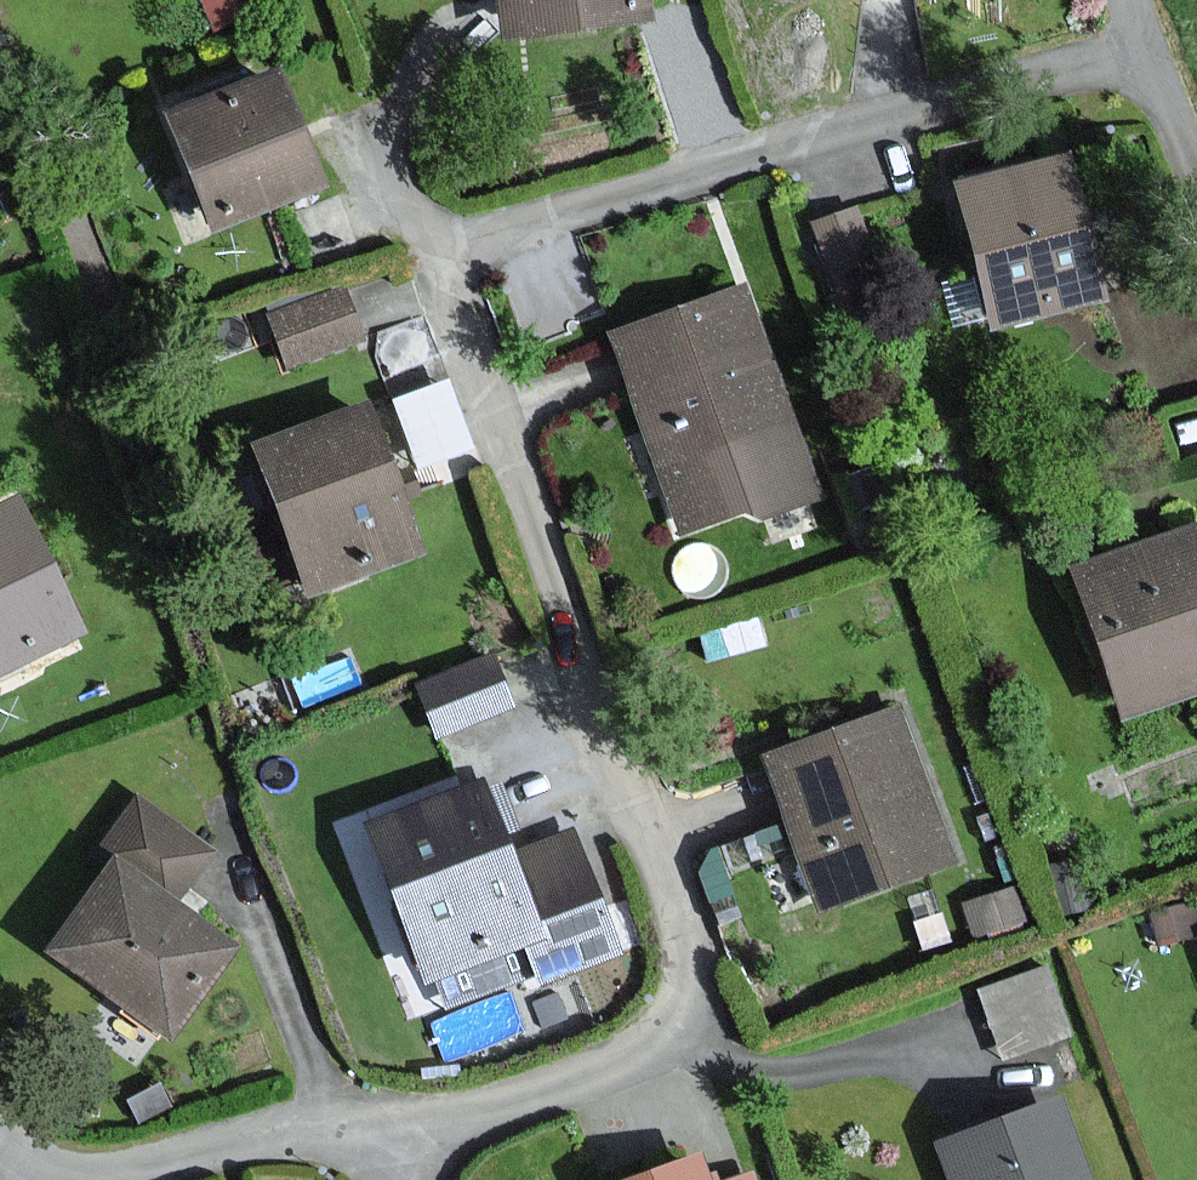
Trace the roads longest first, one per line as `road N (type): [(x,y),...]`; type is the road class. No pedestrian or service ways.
road 1 (residential): [(368,1121),(570,1090),(657,1029),(677,987),(671,913),(640,814),(440,249)]
road 2 (residential): [(440,249),(1147,51)]
road 3 (residential): [(0,1137),(49,1170),(92,1174),(368,1121)]
road 4 (residential): [(1196,188),(1147,51)]

